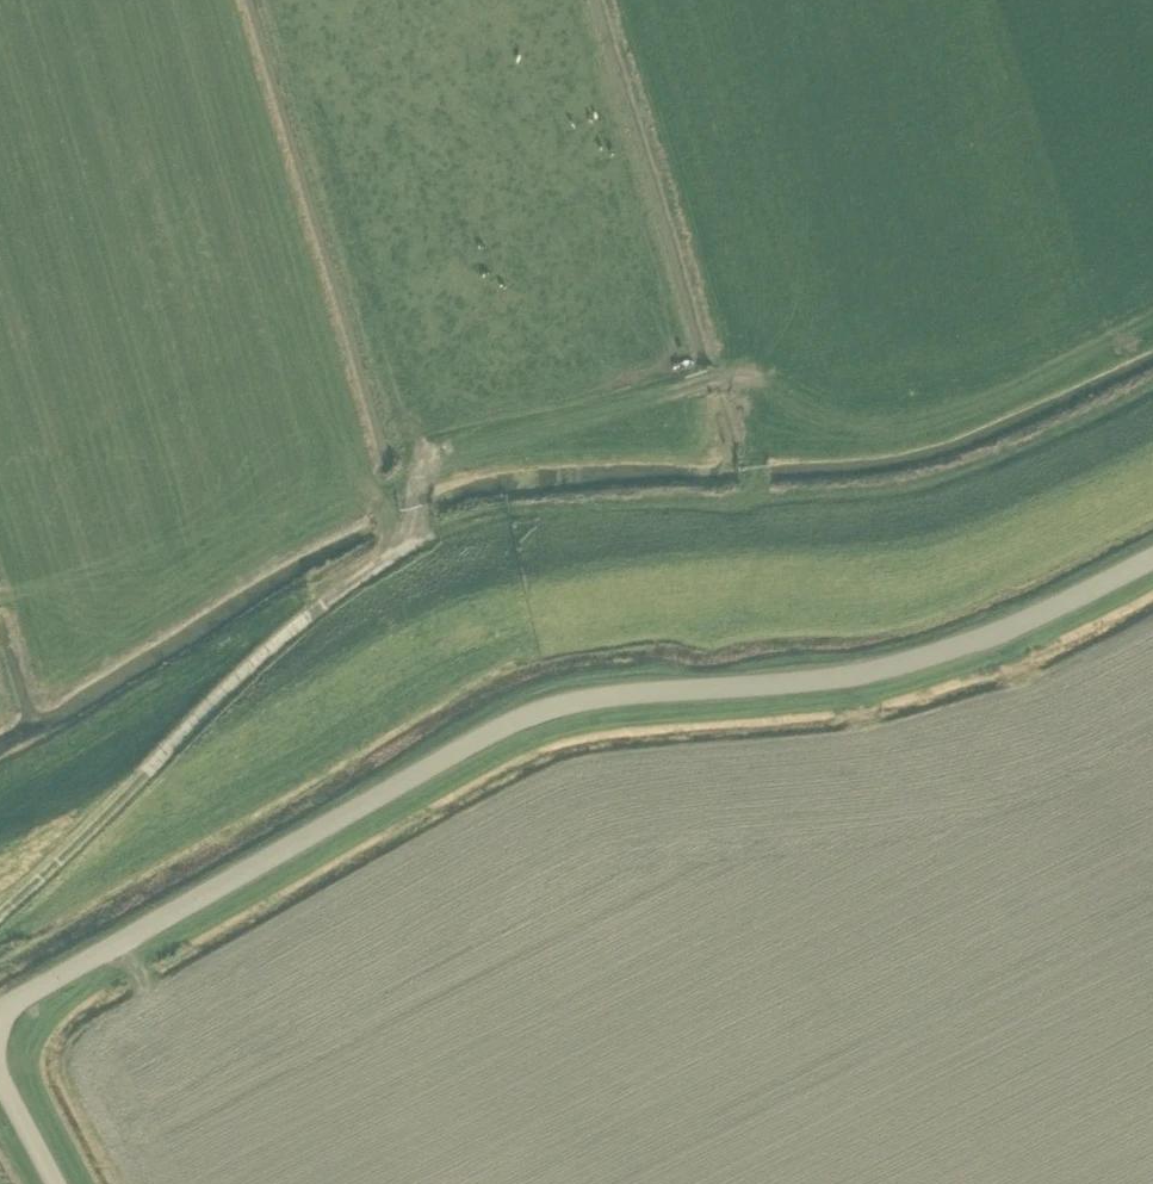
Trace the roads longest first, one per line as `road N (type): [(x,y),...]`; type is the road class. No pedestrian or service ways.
road 1 (unclassified): [(0,1007),(414,773),(552,706),(862,671),(1005,629),(1152,561)]
road 2 (unclassified): [(57,1183),(0,1075)]

